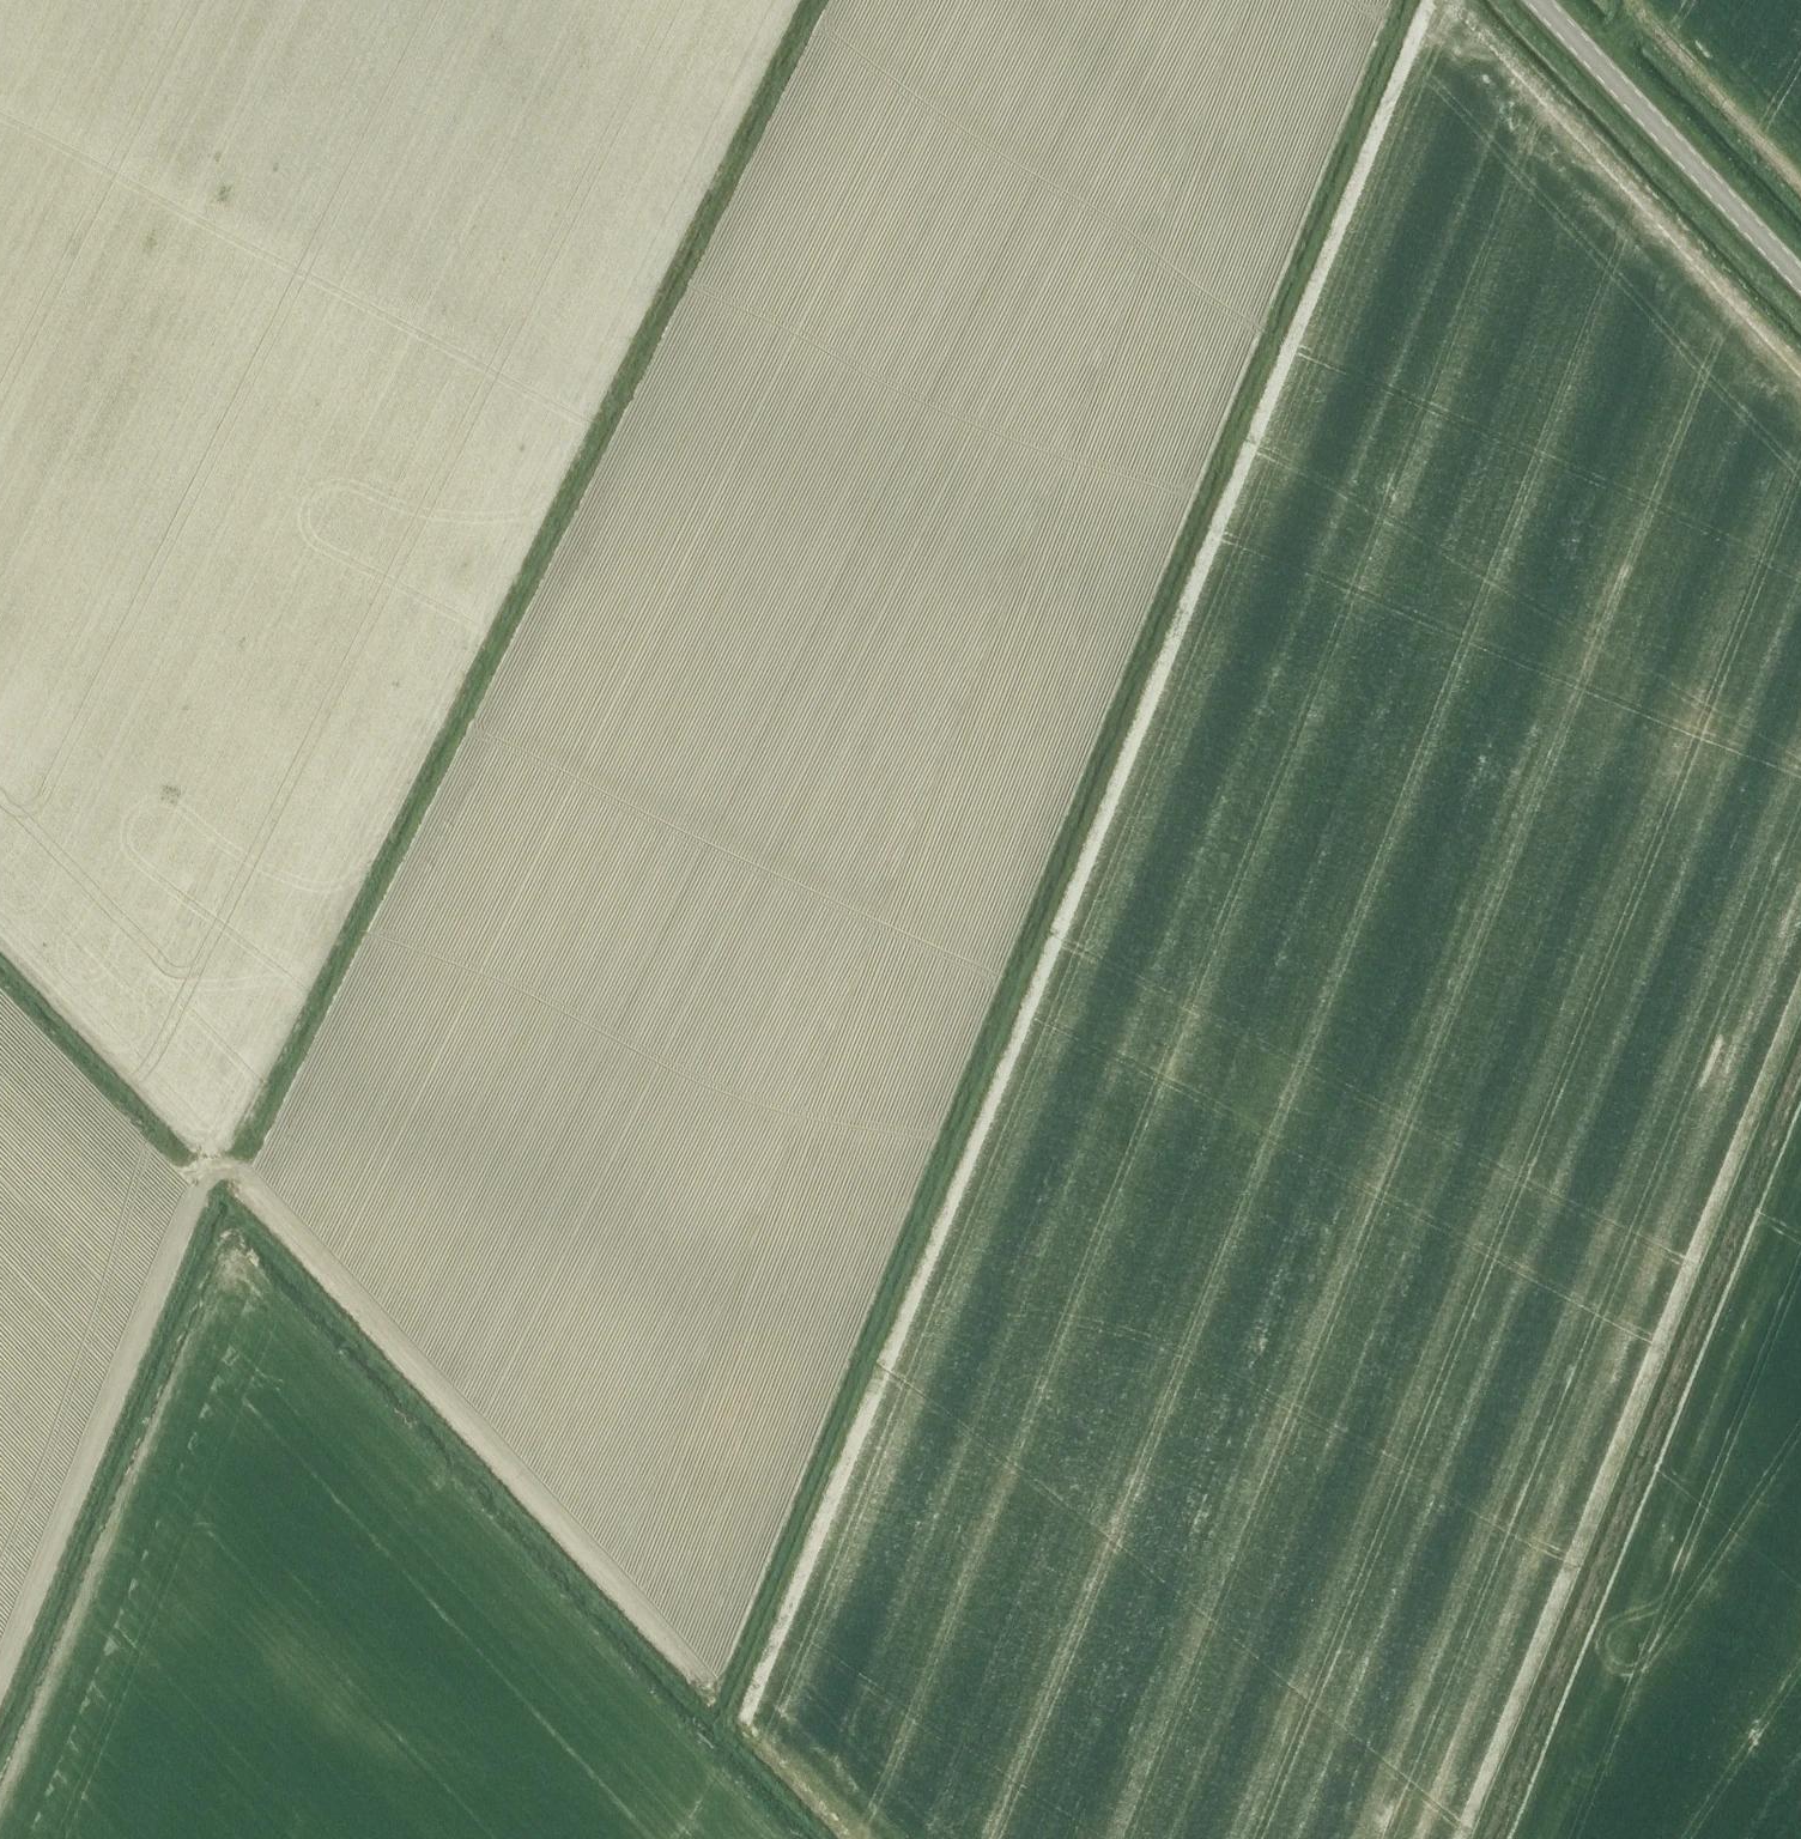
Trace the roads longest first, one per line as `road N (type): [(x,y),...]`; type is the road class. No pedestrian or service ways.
road 1 (unclassified): [(1800,287),(1530,0)]

